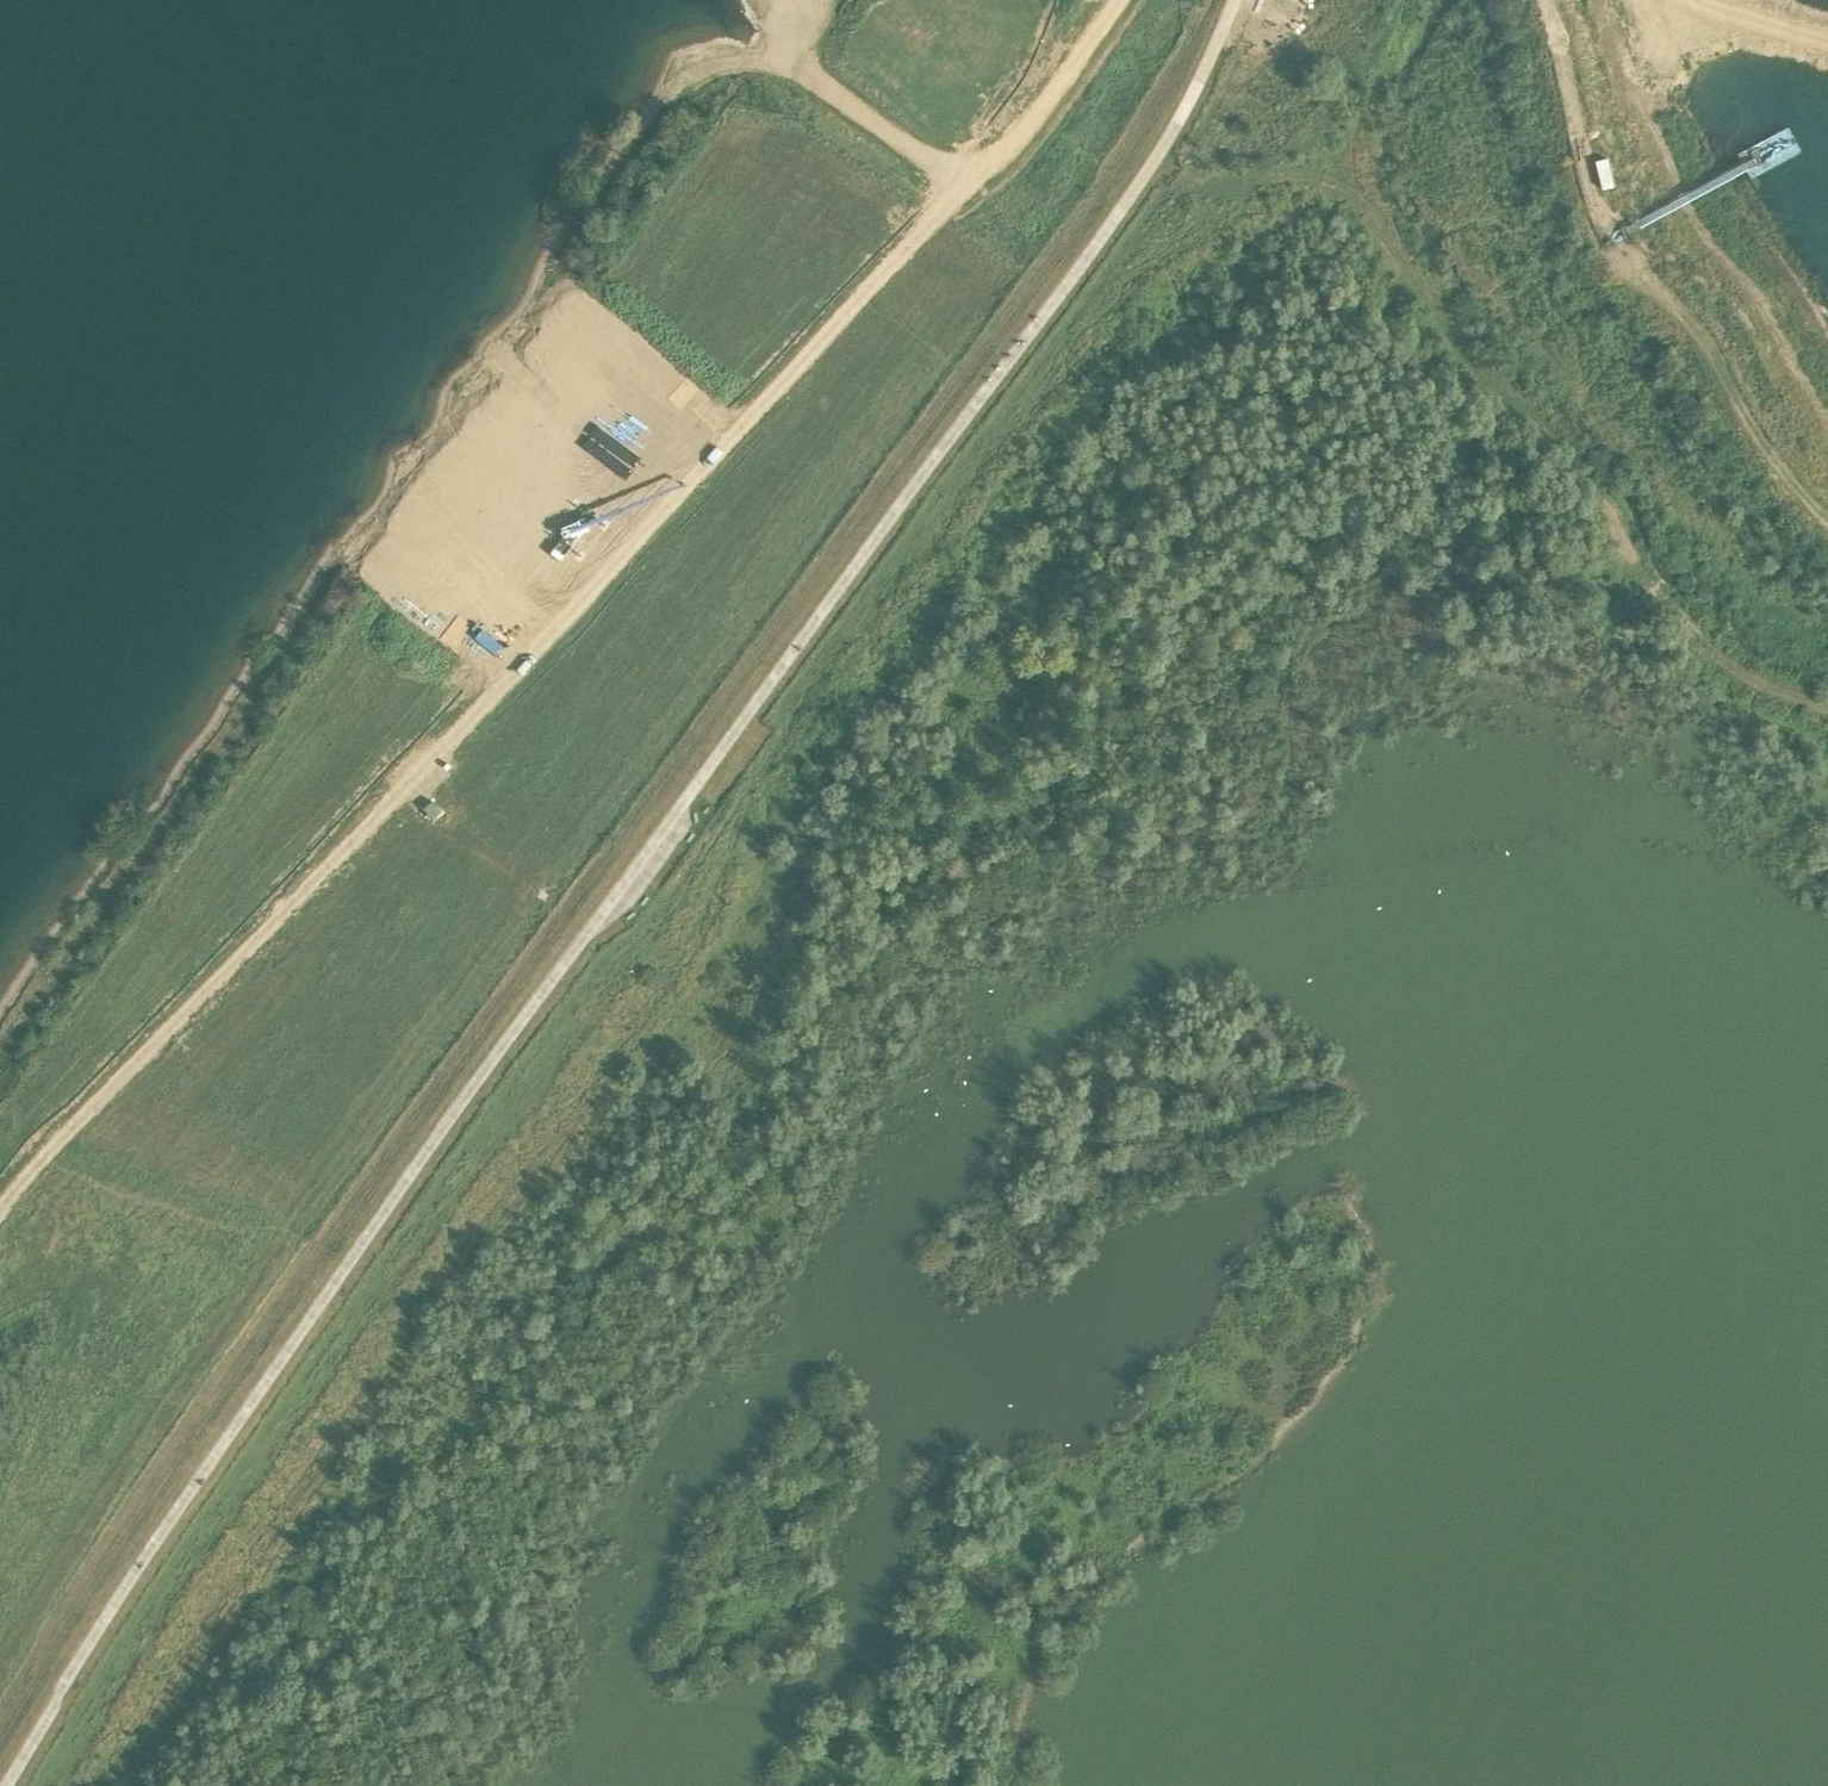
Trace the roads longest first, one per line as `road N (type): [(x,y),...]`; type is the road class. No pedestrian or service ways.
road 1 (track): [(766,0),(777,58),(694,74),(0,1049)]
road 2 (track): [(1148,169),(1218,184),(1326,177),(1369,207),(1493,385),(1550,437),(1642,580),(1723,665),(1811,708),(1827,709)]
road 3 (track): [(1121,0),(1006,158),(952,168),(777,58)]
road 4 (track): [(1827,522),(1747,424),(1699,337),(1631,249)]
road 5 (track): [(1618,225),(1599,209),(1542,0)]

